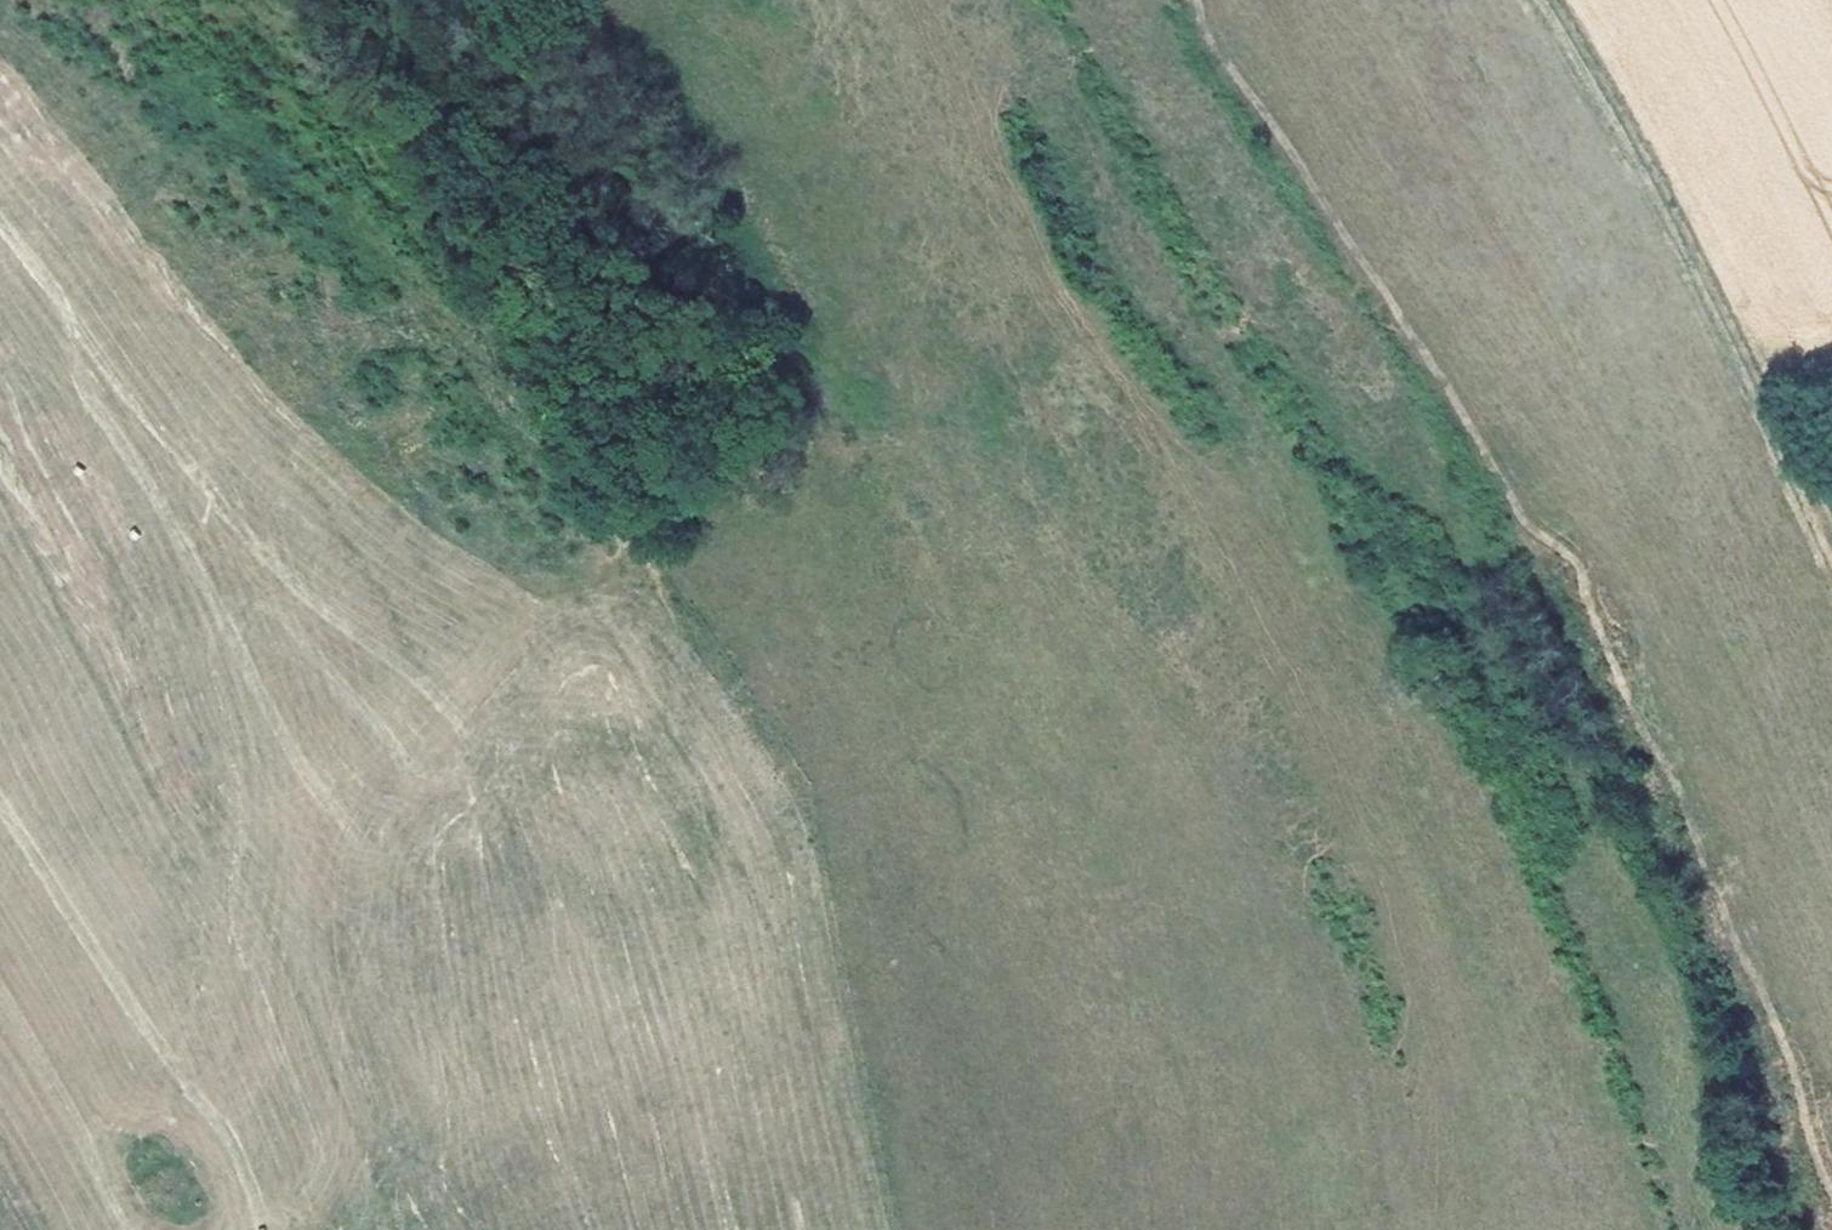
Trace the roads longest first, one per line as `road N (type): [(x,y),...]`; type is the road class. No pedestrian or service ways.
road 1 (track): [(1556,0),(1652,160),(1831,534)]

